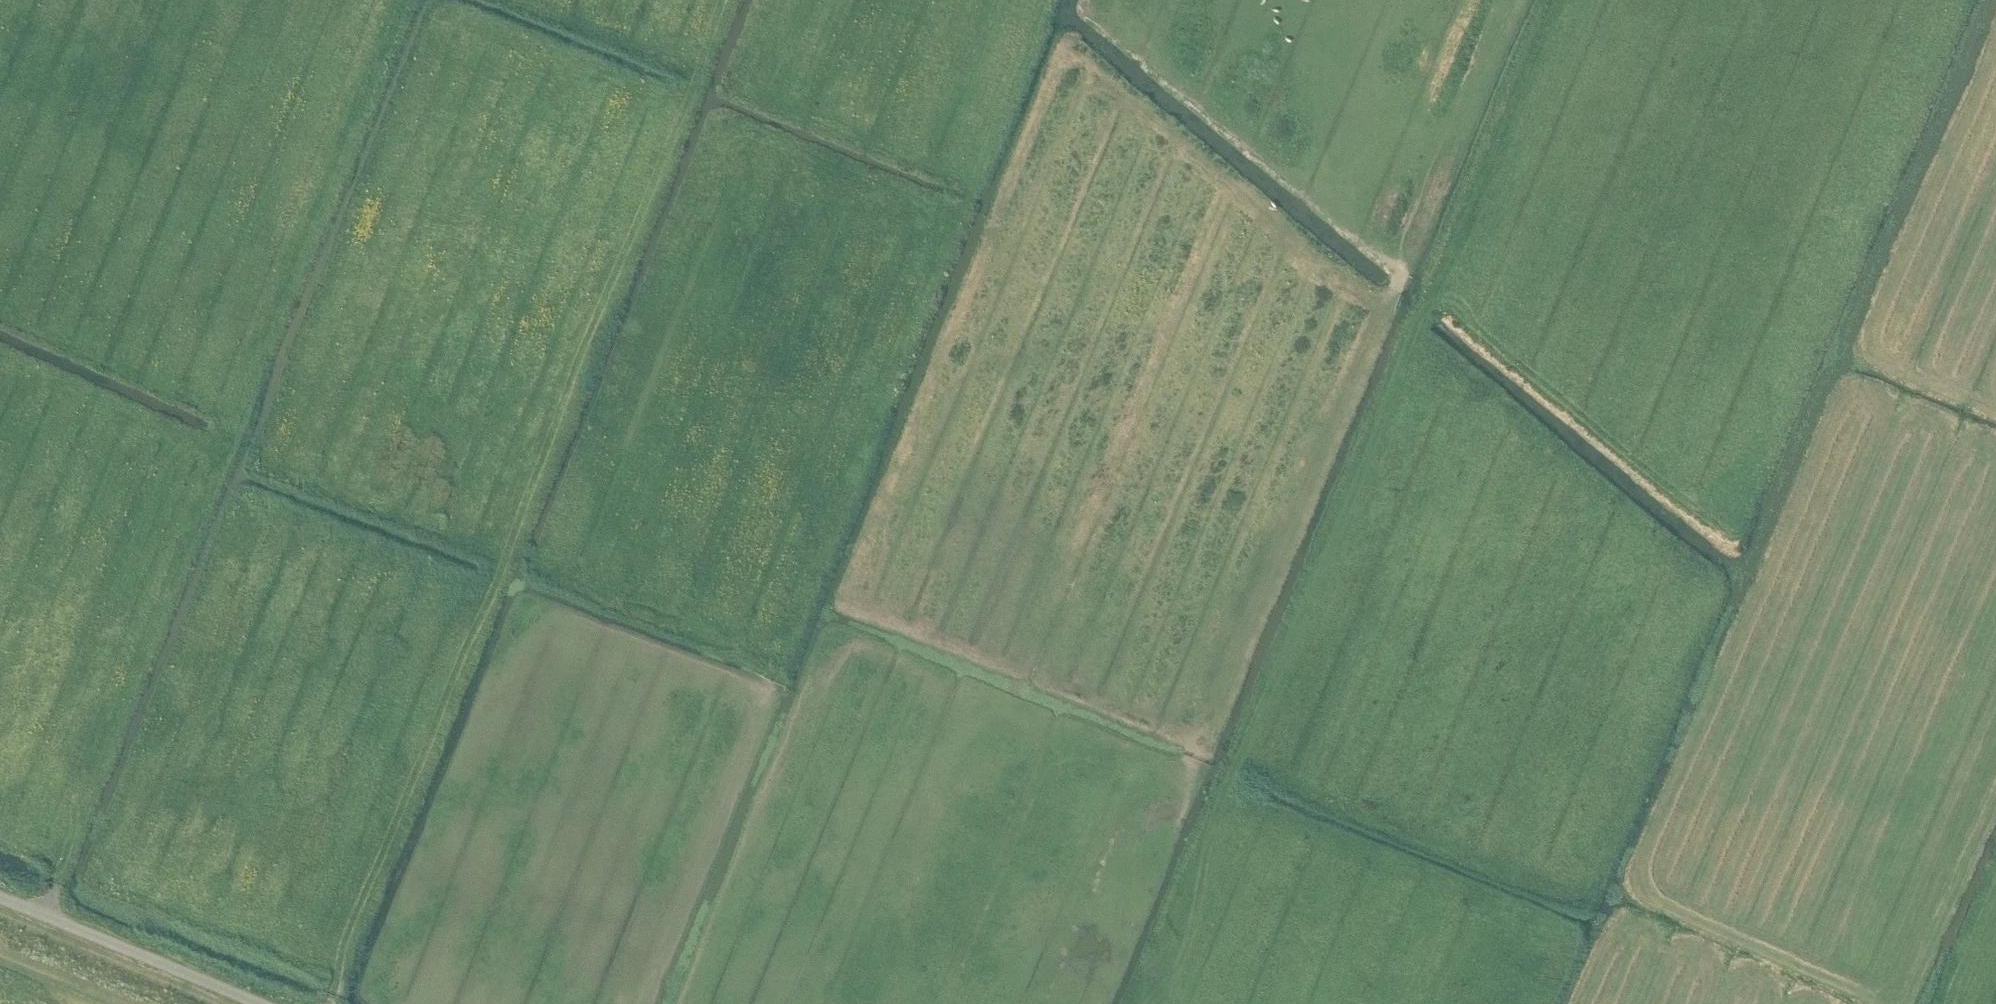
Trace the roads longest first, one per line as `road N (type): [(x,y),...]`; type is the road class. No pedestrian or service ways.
road 1 (track): [(268,1003),(0,895)]

